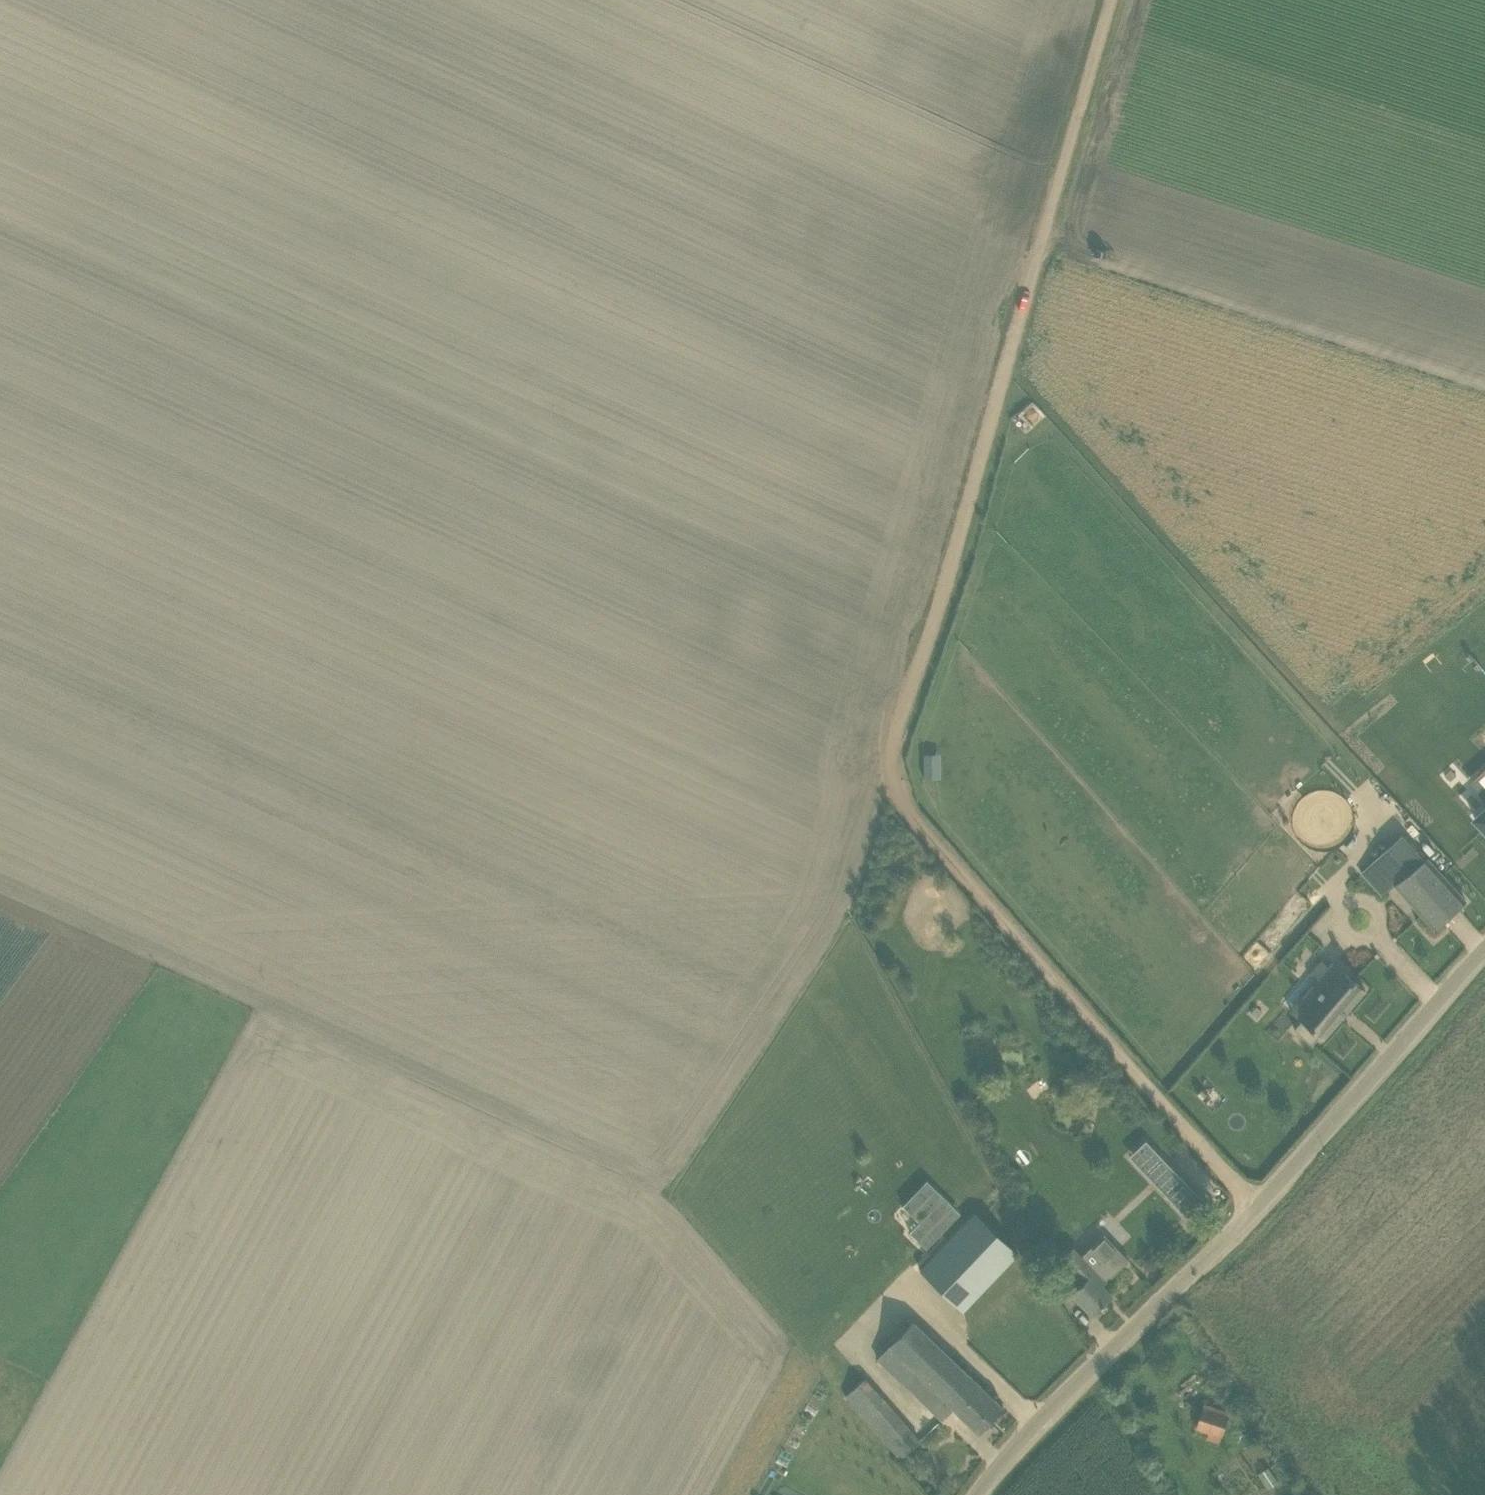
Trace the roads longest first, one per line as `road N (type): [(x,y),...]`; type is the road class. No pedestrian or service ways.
road 1 (track): [(1255,1208),(919,827),(898,798),(892,770),(1111,0)]
road 2 (unclassified): [(980,1494),(1011,1452),(1175,1295),(1484,950)]

